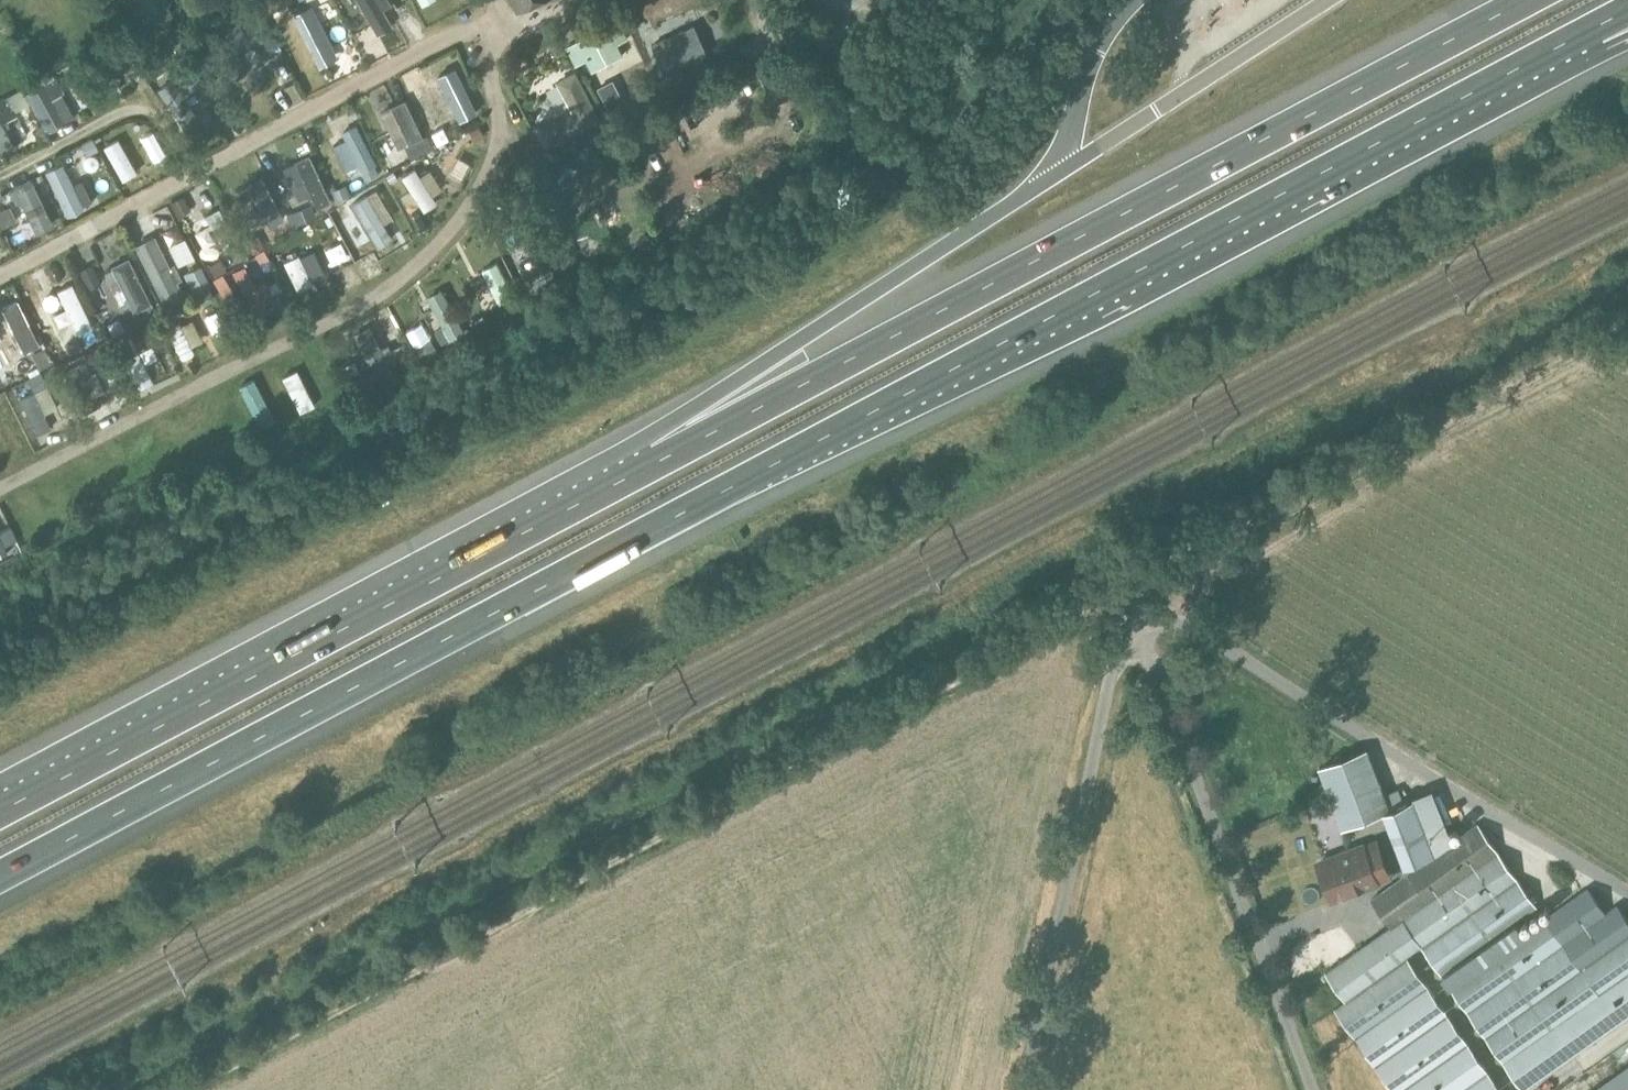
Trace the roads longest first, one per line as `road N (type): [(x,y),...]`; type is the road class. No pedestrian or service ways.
road 1 (motorway): [(0,876),(1556,51)]
road 2 (track): [(181,1089),(1118,589)]
road 3 (motorway): [(1526,0),(619,482)]
road 4 (motorway): [(619,482),(0,814)]
road 5 (track): [(1118,589),(1627,319)]
road 6 (unclassified): [(1627,895),(1196,630),(1173,624),(1139,630)]
road 7 (motorway): [(1061,170),(650,434),(619,482)]
road 8 (unclassified): [(1312,1089),(1139,630)]
road 9 (unclassified): [(1024,1089),(1116,660),(1139,630)]

